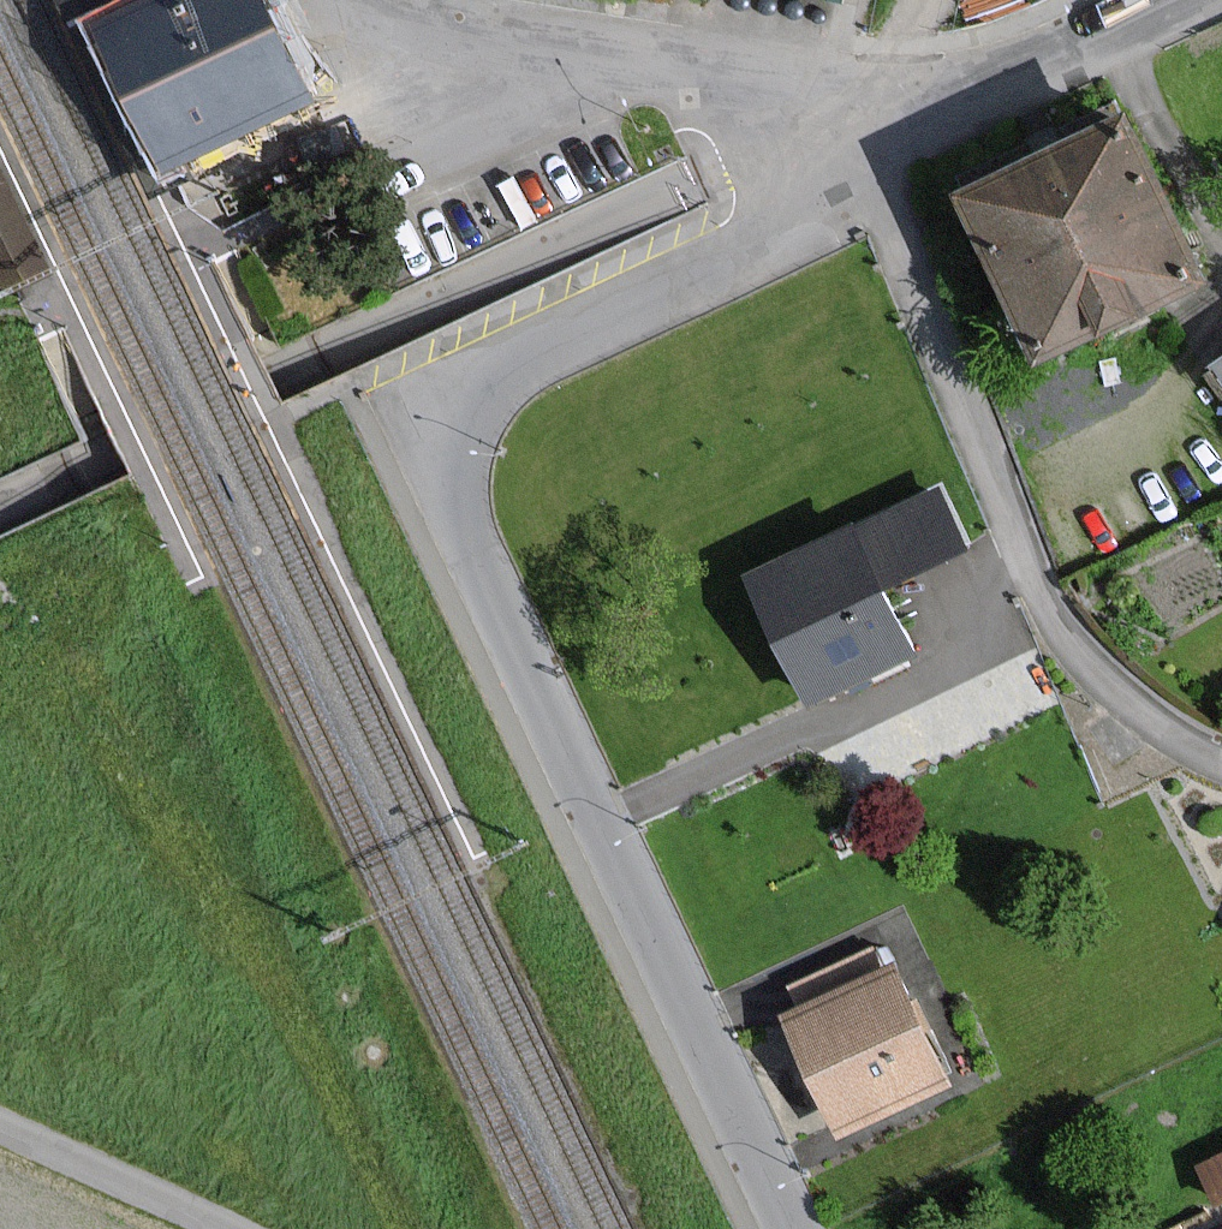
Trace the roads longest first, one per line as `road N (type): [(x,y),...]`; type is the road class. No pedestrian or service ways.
road 1 (residential): [(831,97),(813,180),(789,224),(543,344),(495,376),(460,421),(447,470),(455,523),(794,1228)]
road 2 (residential): [(880,97),(898,253),(1064,635),(1107,684),(1163,727),(1221,758)]
road 3 (residential): [(341,0),(451,35),(603,50),(831,97)]
road 4 (residential): [(880,97),(1003,65),(1160,0)]
road 5 (unclassified): [(217,1228),(0,1130)]

